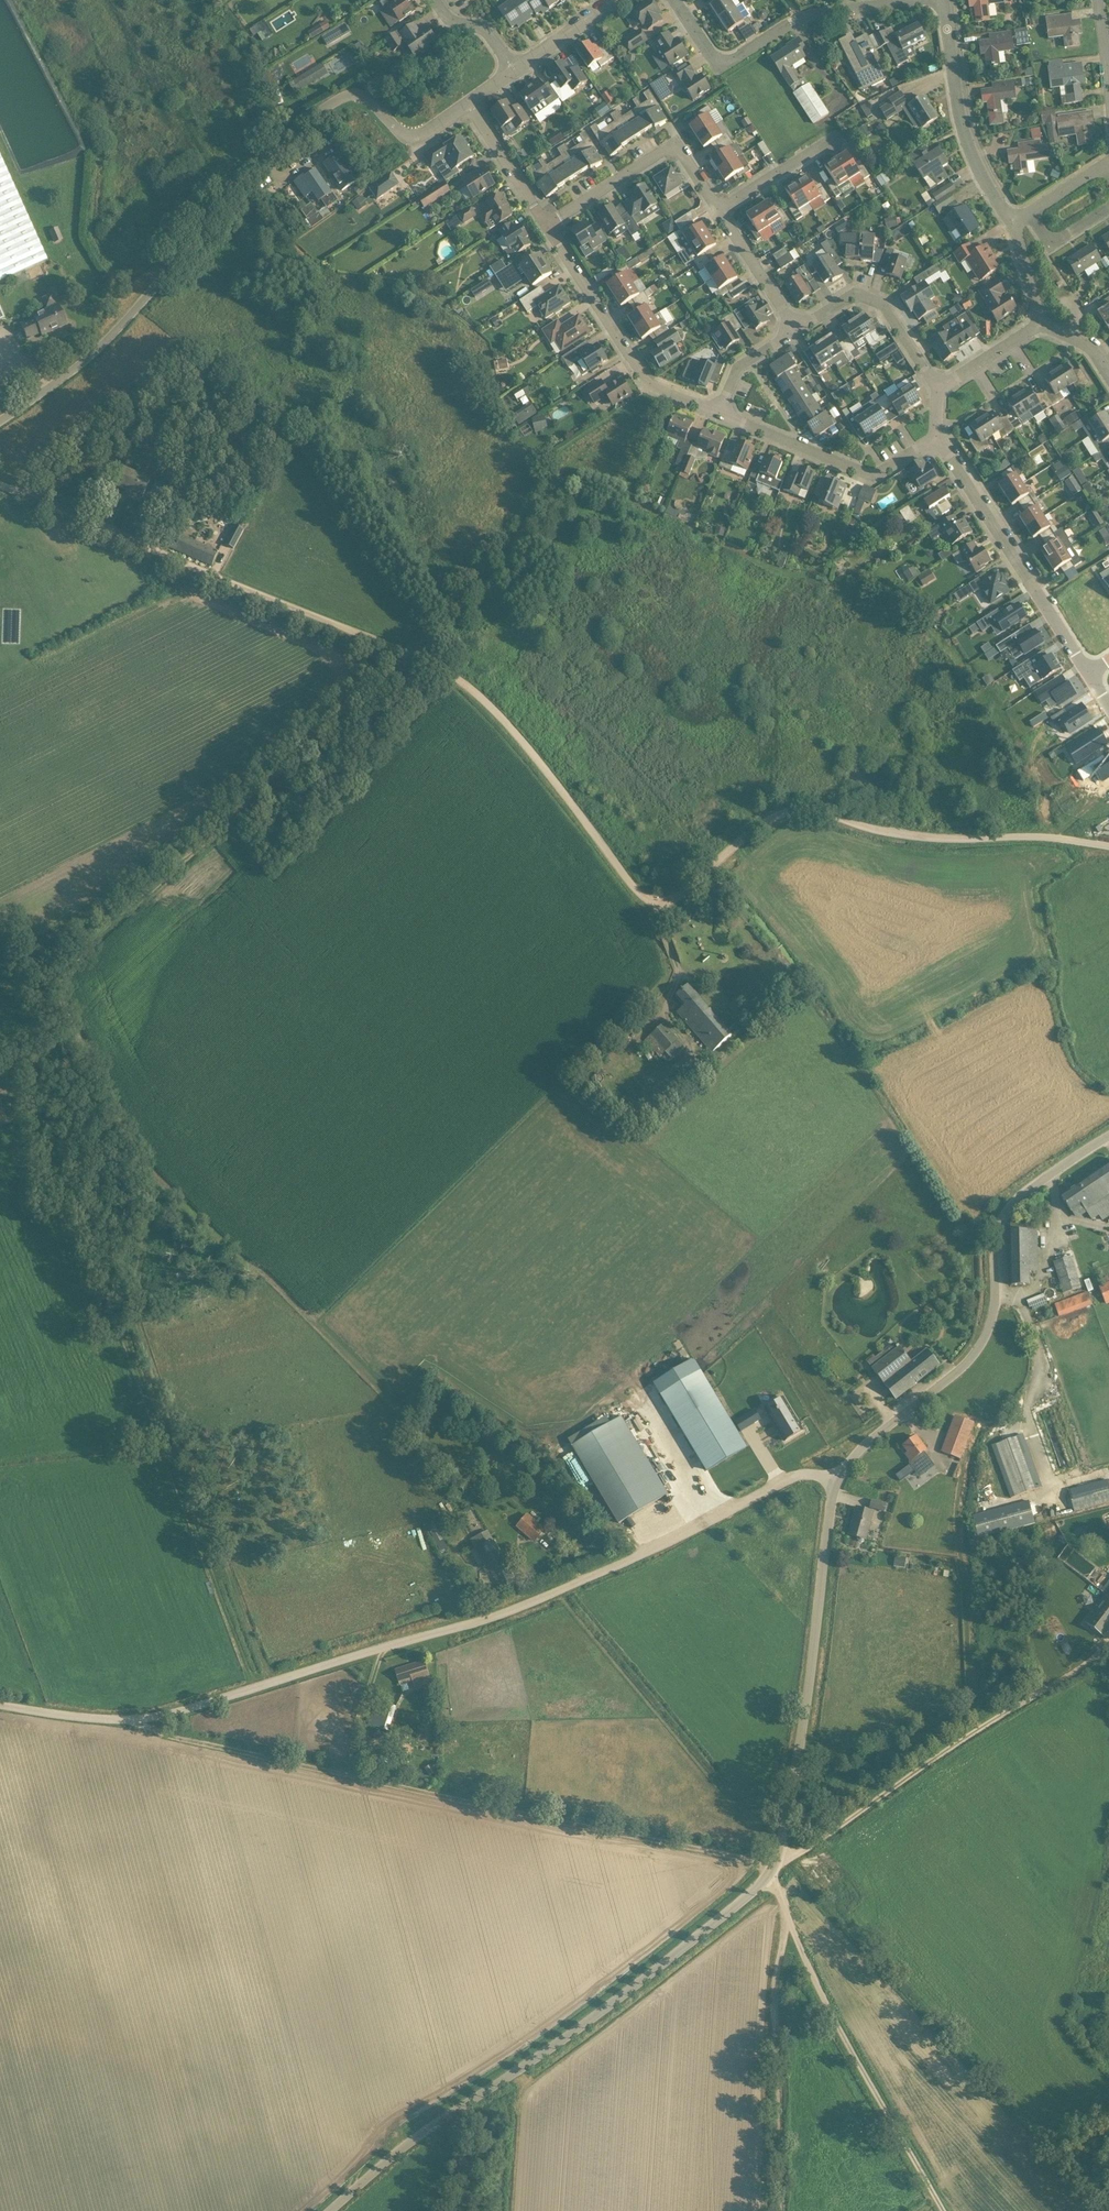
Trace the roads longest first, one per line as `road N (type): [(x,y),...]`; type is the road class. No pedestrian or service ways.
road 1 (unclassified): [(1108,846),(1035,836),(910,836),(802,809),(749,834),(663,907),(638,891),(498,715),(458,679),(0,485)]
road 2 (track): [(271,1683),(142,1320),(153,1184),(47,973),(400,651)]
road 3 (unclassified): [(0,421),(107,339),(295,126),(359,95),(411,136),(468,103)]
road 4 (unclassified): [(330,2210),(410,2142),(580,2028),(773,1869)]
road 5 (unclassified): [(384,1648),(533,1602),(794,1478),(837,1479)]
road 6 (unclassified): [(837,1479),(861,1448),(974,1356),(995,1303),(995,1236),(1006,1211),(1108,1136)]
road 7 (unclassified): [(773,1869),(355,1776)]
road 8 (track): [(1108,1638),(1071,1673),(773,1869)]
road 9 (unclassified): [(773,1869),(837,1479)]
road 10 (track): [(948,2210),(784,1902)]
road 11 (track): [(781,2210),(784,1902),(773,1869)]
road 12 (residential): [(924,0),(823,13),(724,63),(675,0)]
road 13 (residential): [(720,412),(647,383),(546,223)]
road 14 (track): [(355,1776),(124,1720)]
road 15 (residential): [(1013,224),(963,124),(944,0)]
road 16 (residential): [(935,441),(874,475),(720,412)]
road 17 (residential): [(718,212),(675,144),(546,223)]
road 18 (residential): [(939,386),(882,303),(856,294),(797,329)]
road 19 (residential): [(1038,593),(935,441)]
road 20 (track): [(124,1720),(271,1683)]
road 21 (residential): [(546,223),(468,103)]
road 22 (residential): [(797,329),(718,212)]
road 23 (residential): [(831,141),(718,212)]
road 24 (track): [(355,1776),(384,1648)]
road 25 (track): [(124,1720),(0,1703)]
road 26 (unclassified): [(516,70),(618,0)]
road 27 (residential): [(1042,324),(939,386)]

